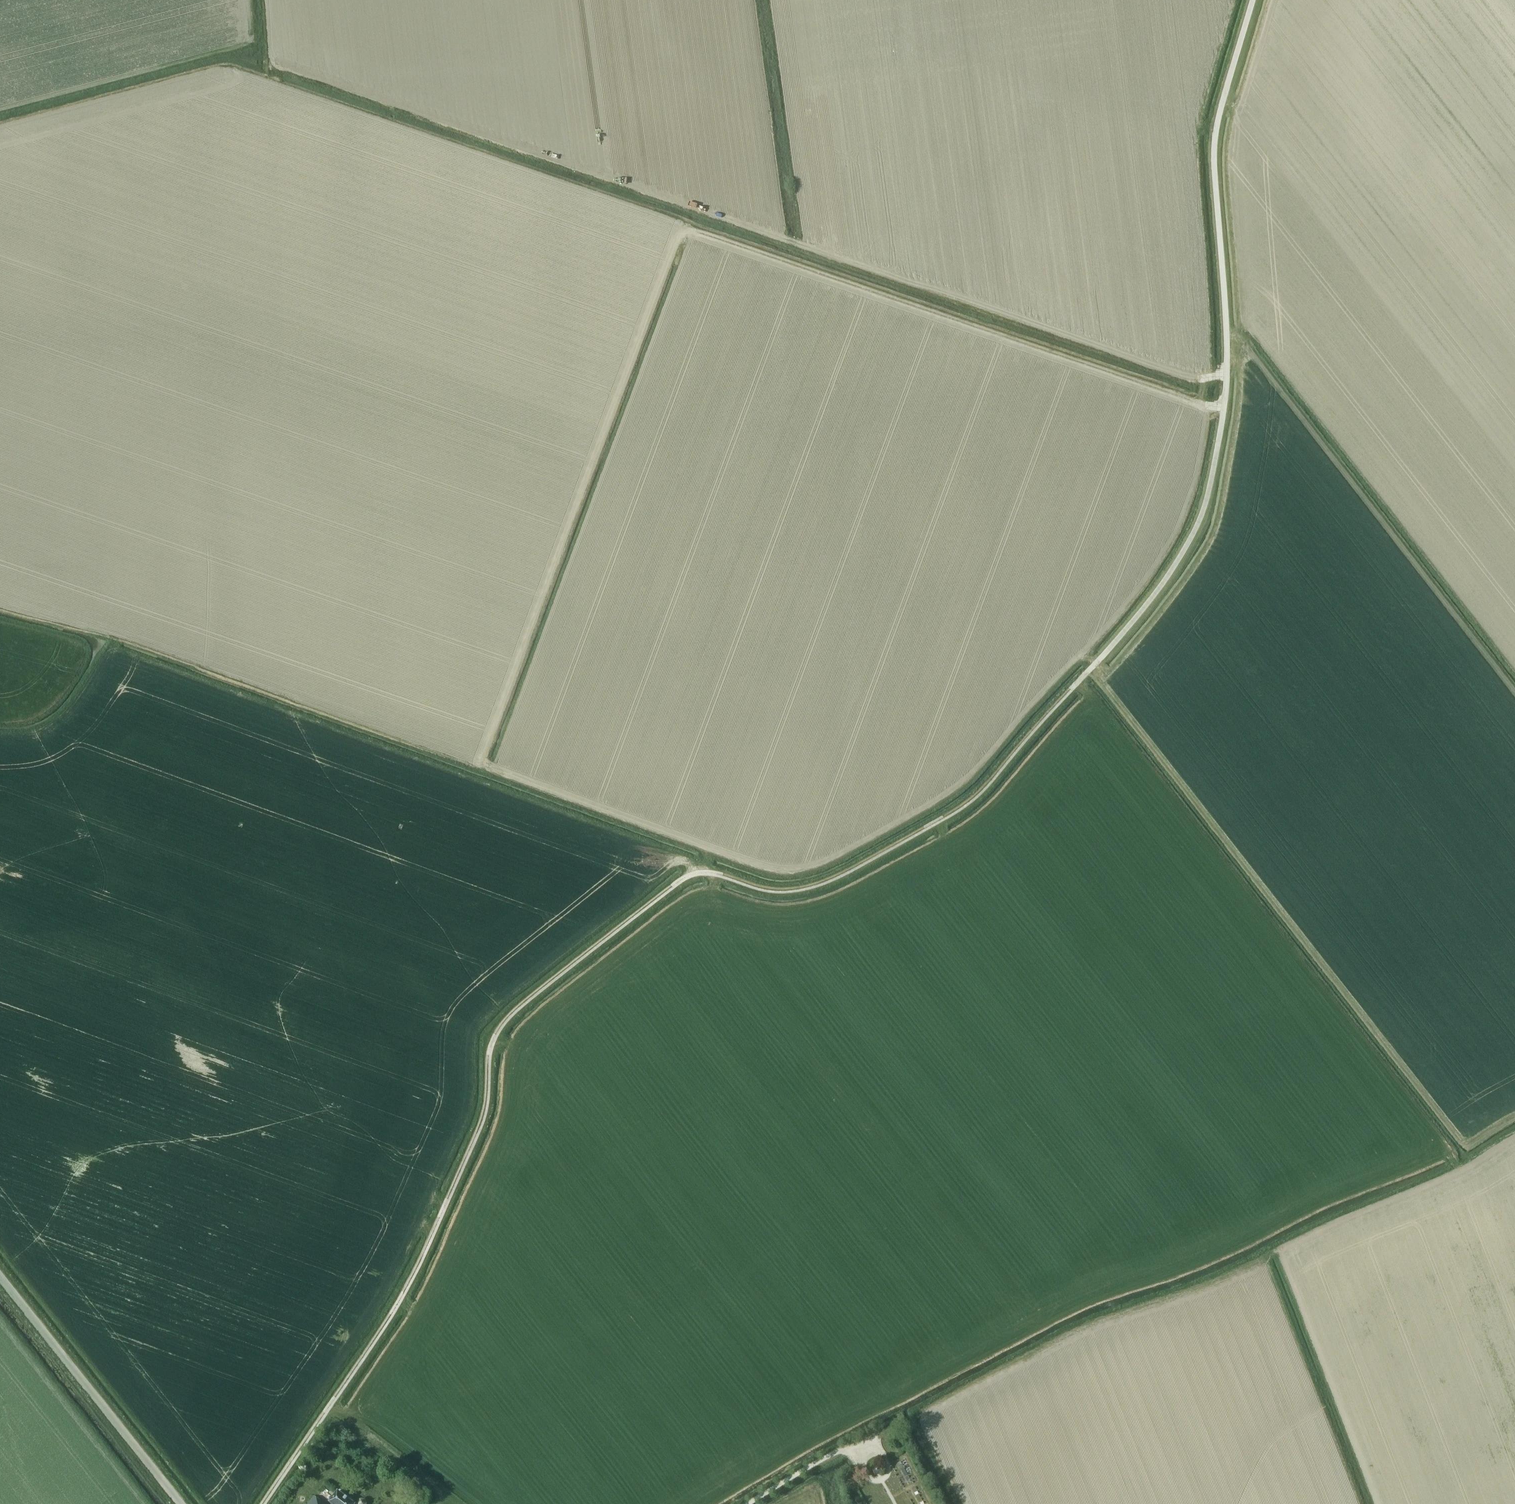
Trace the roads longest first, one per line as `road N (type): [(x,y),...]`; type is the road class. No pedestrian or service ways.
road 1 (unclassified): [(1250,0),(1213,134),(1227,356),(1211,477),(1195,531),(1158,588),(1085,675)]
road 2 (unclassified): [(181,1503),(0,1277)]

